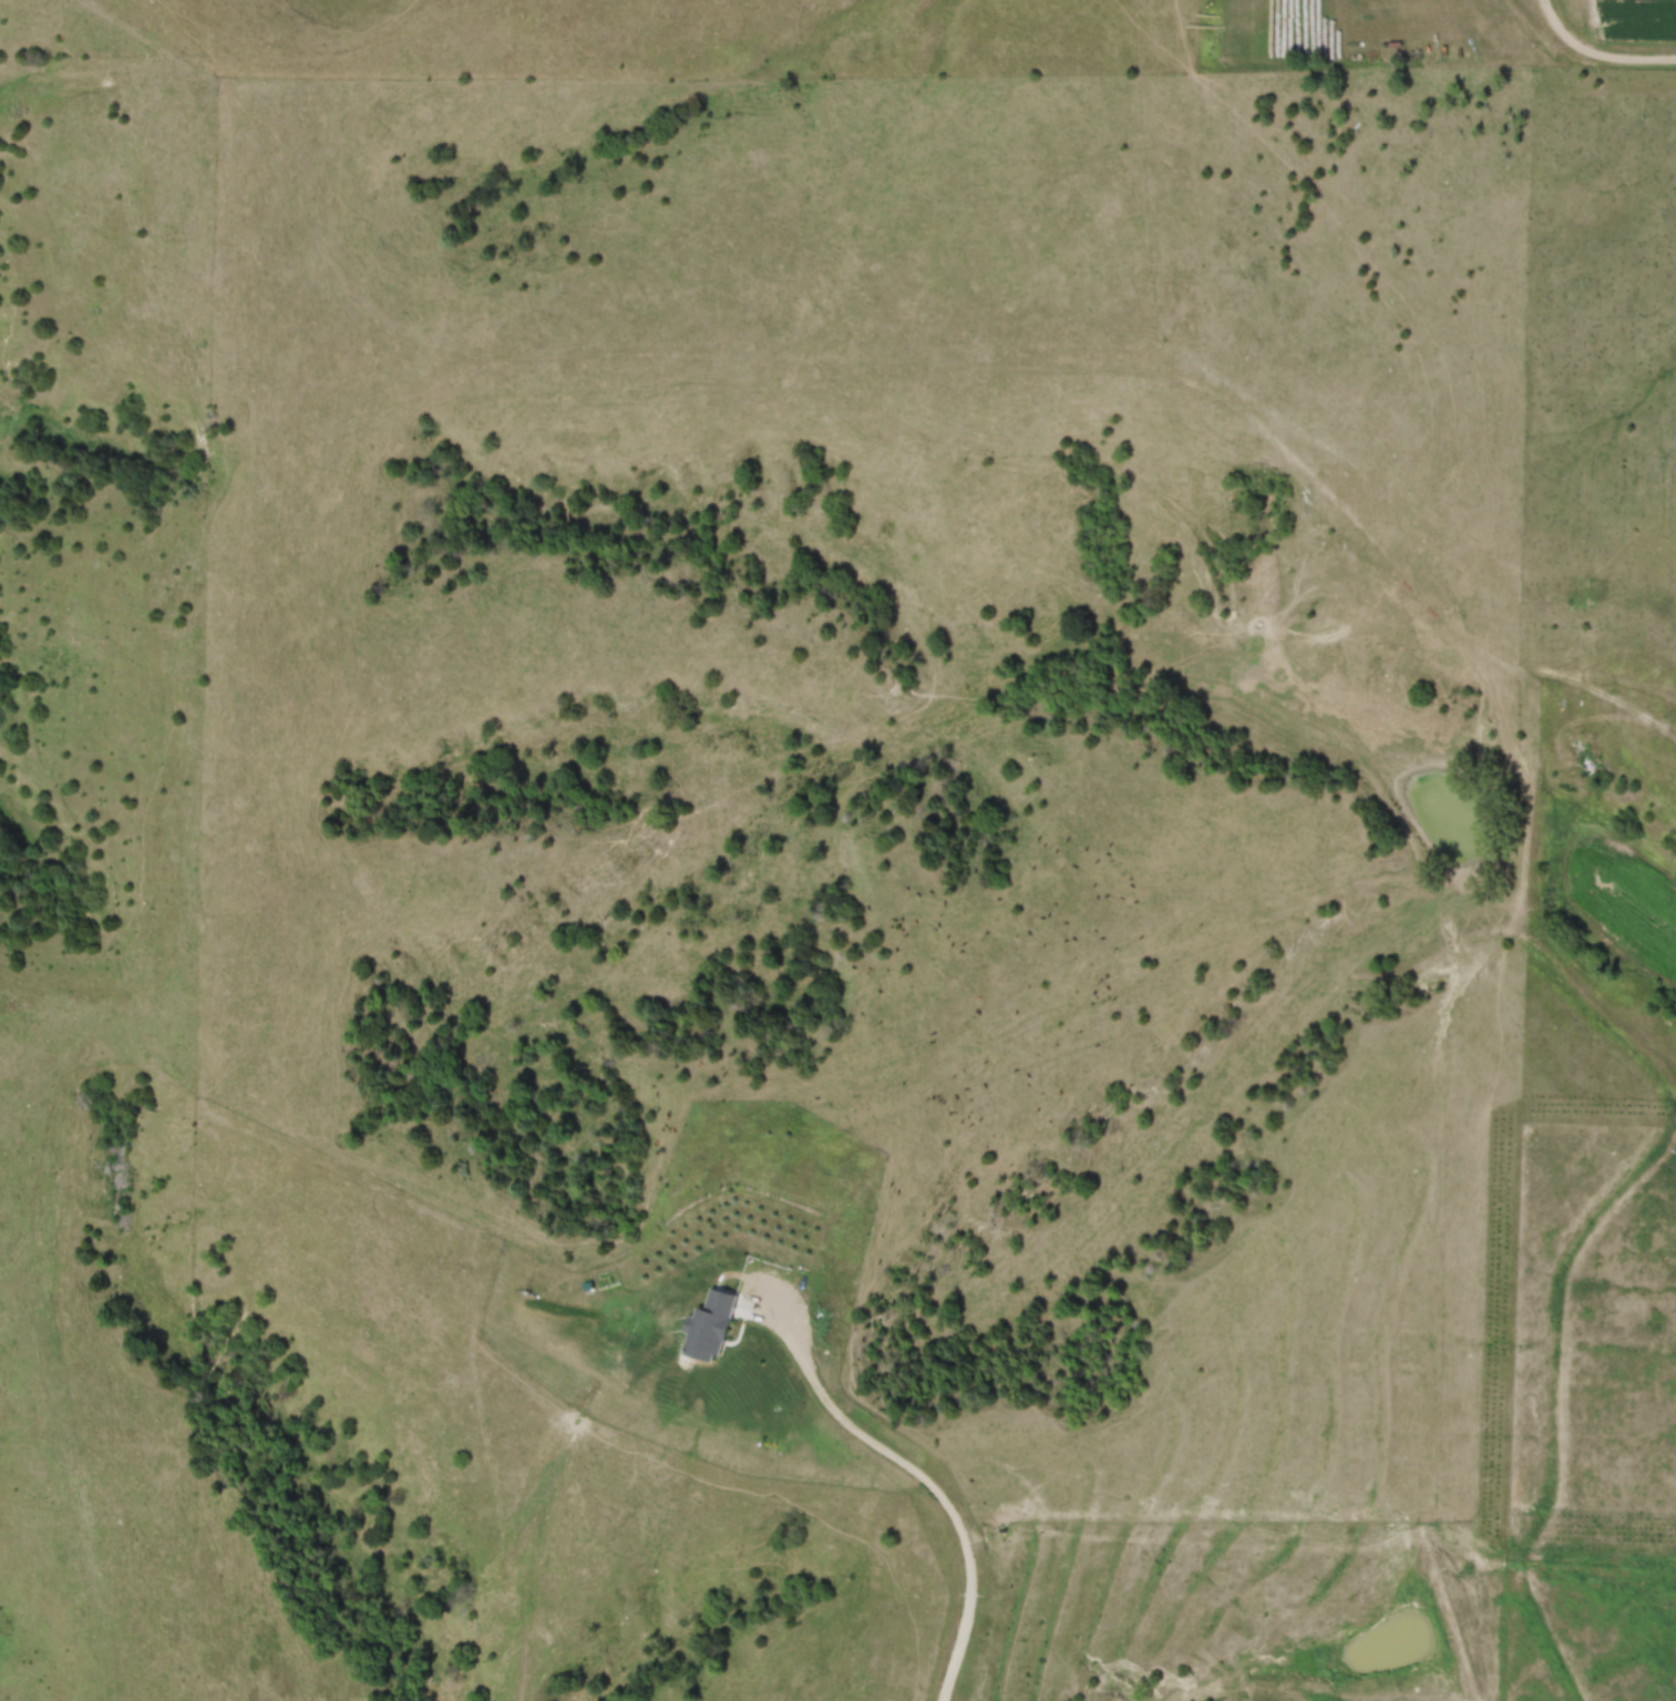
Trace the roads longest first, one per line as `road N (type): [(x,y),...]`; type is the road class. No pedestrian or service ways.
road 1 (residential): [(1551,0),(1569,31),(1603,53),(1675,58)]

